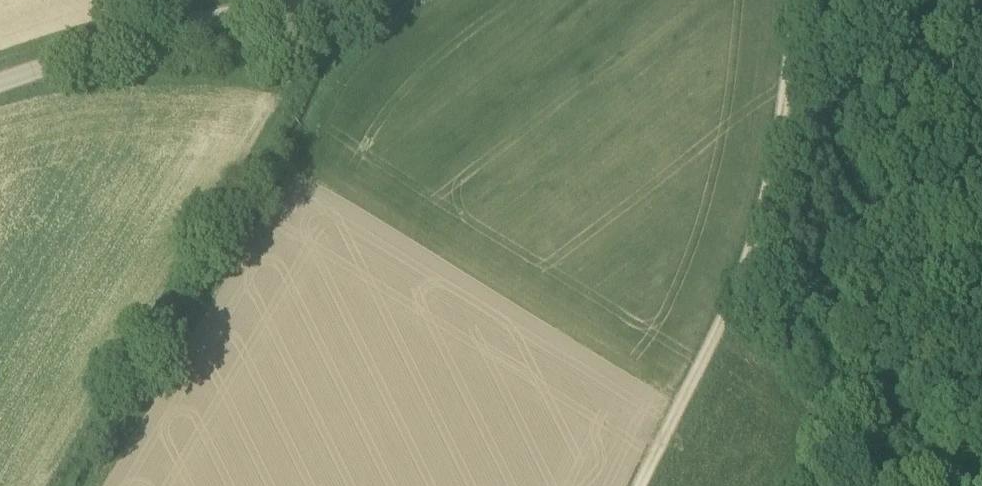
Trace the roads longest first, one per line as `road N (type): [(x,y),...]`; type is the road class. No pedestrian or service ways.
road 1 (track): [(641,485),(735,297),(794,144),(794,0)]
road 2 (unclassified): [(0,82),(106,47),(305,0)]

